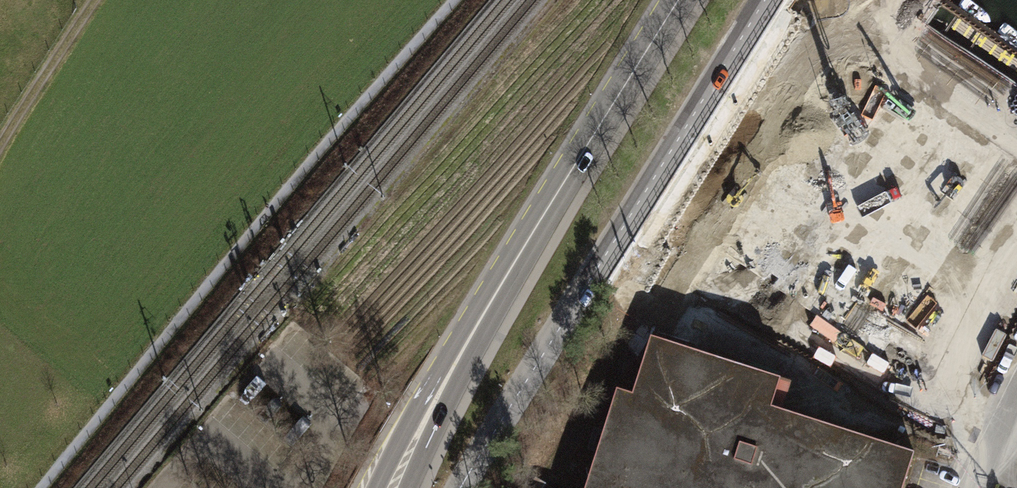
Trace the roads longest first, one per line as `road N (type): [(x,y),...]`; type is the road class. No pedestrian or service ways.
road 1 (residential): [(460,487),(769,0)]
road 2 (primary): [(551,209),(469,315),(377,487)]
road 3 (primary): [(408,487),(551,209)]
road 4 (primary): [(551,209),(681,0)]
road 5 (track): [(0,147),(93,0)]

